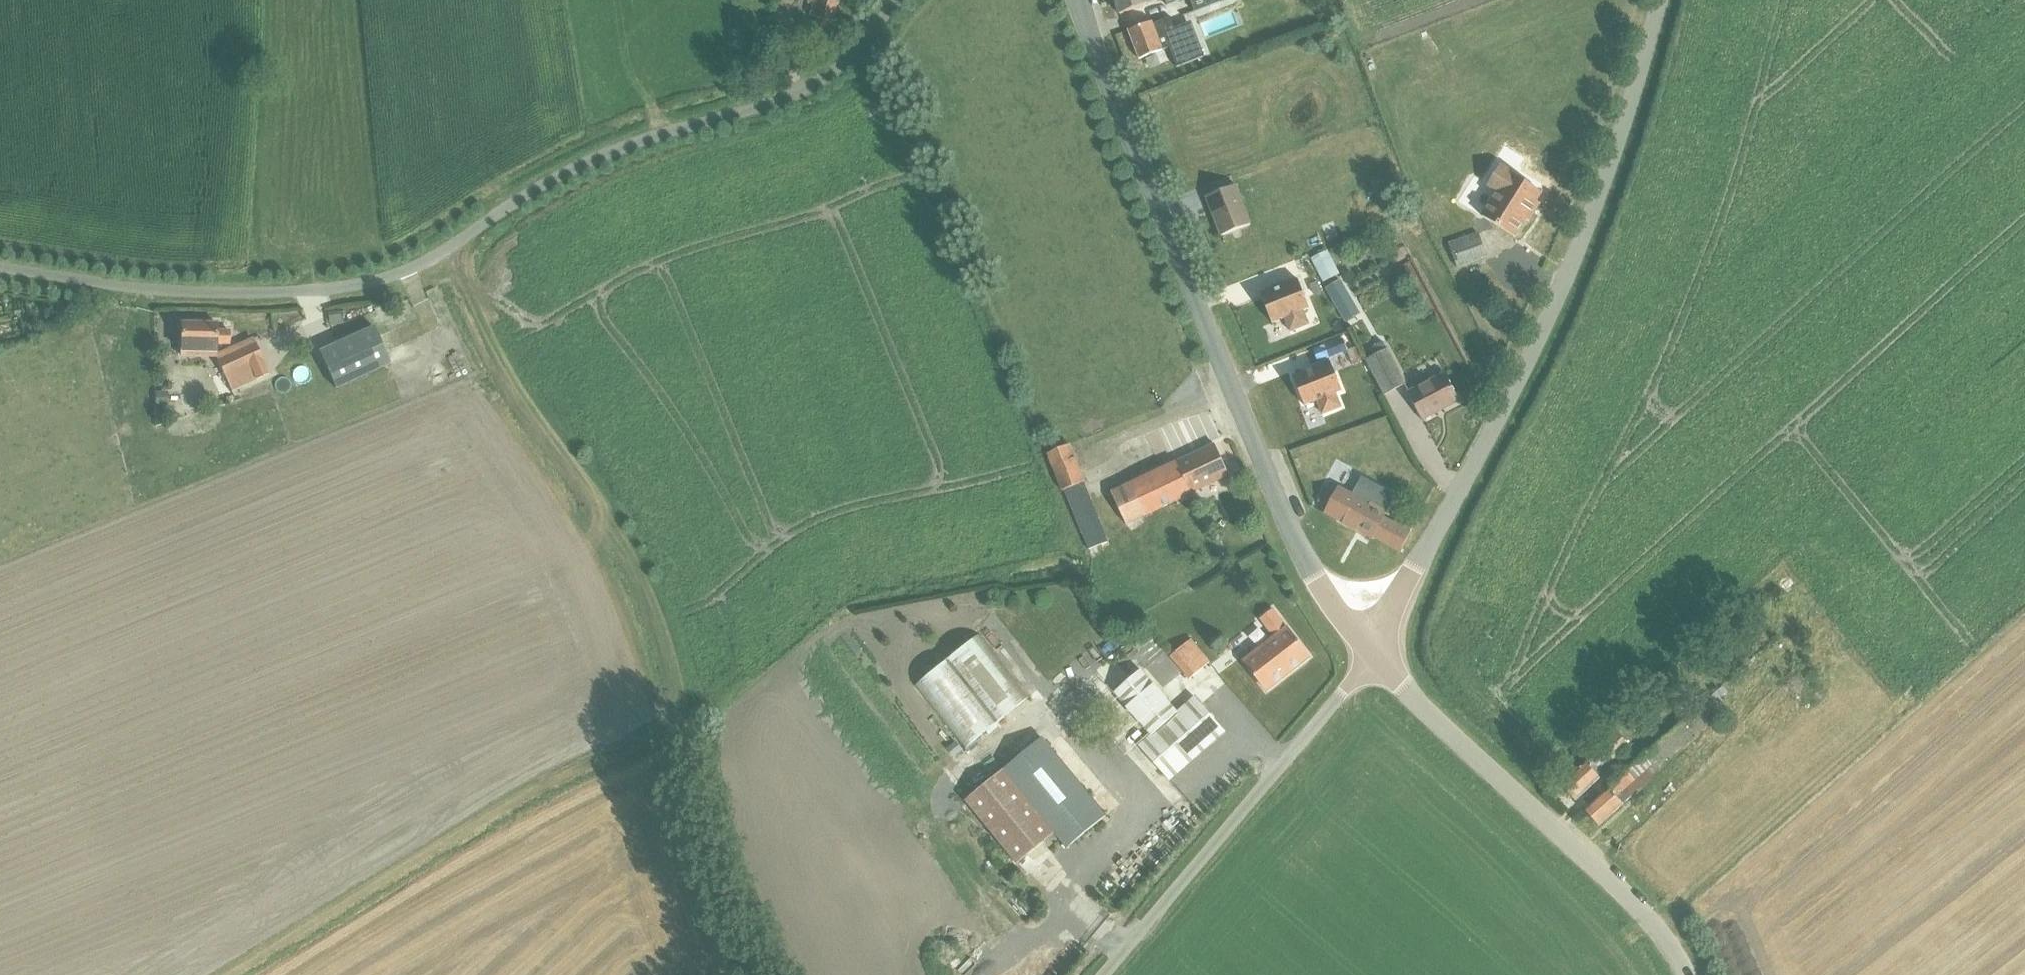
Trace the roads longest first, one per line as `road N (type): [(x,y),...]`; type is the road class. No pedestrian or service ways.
road 1 (unclassified): [(0,267),(161,289),(364,283),(442,254),(537,187),(604,154),(808,88),(900,0)]
road 2 (tertiary): [(1376,650),(1316,579),(1291,528),(1130,140),(1082,0)]
road 3 (tertiary): [(1376,650),(1570,270),(1619,154),(1661,0)]
road 4 (tertiary): [(1687,974),(1658,931),(1406,691),(1376,650)]
road 5 (unclassified): [(1105,974),(1376,650)]

